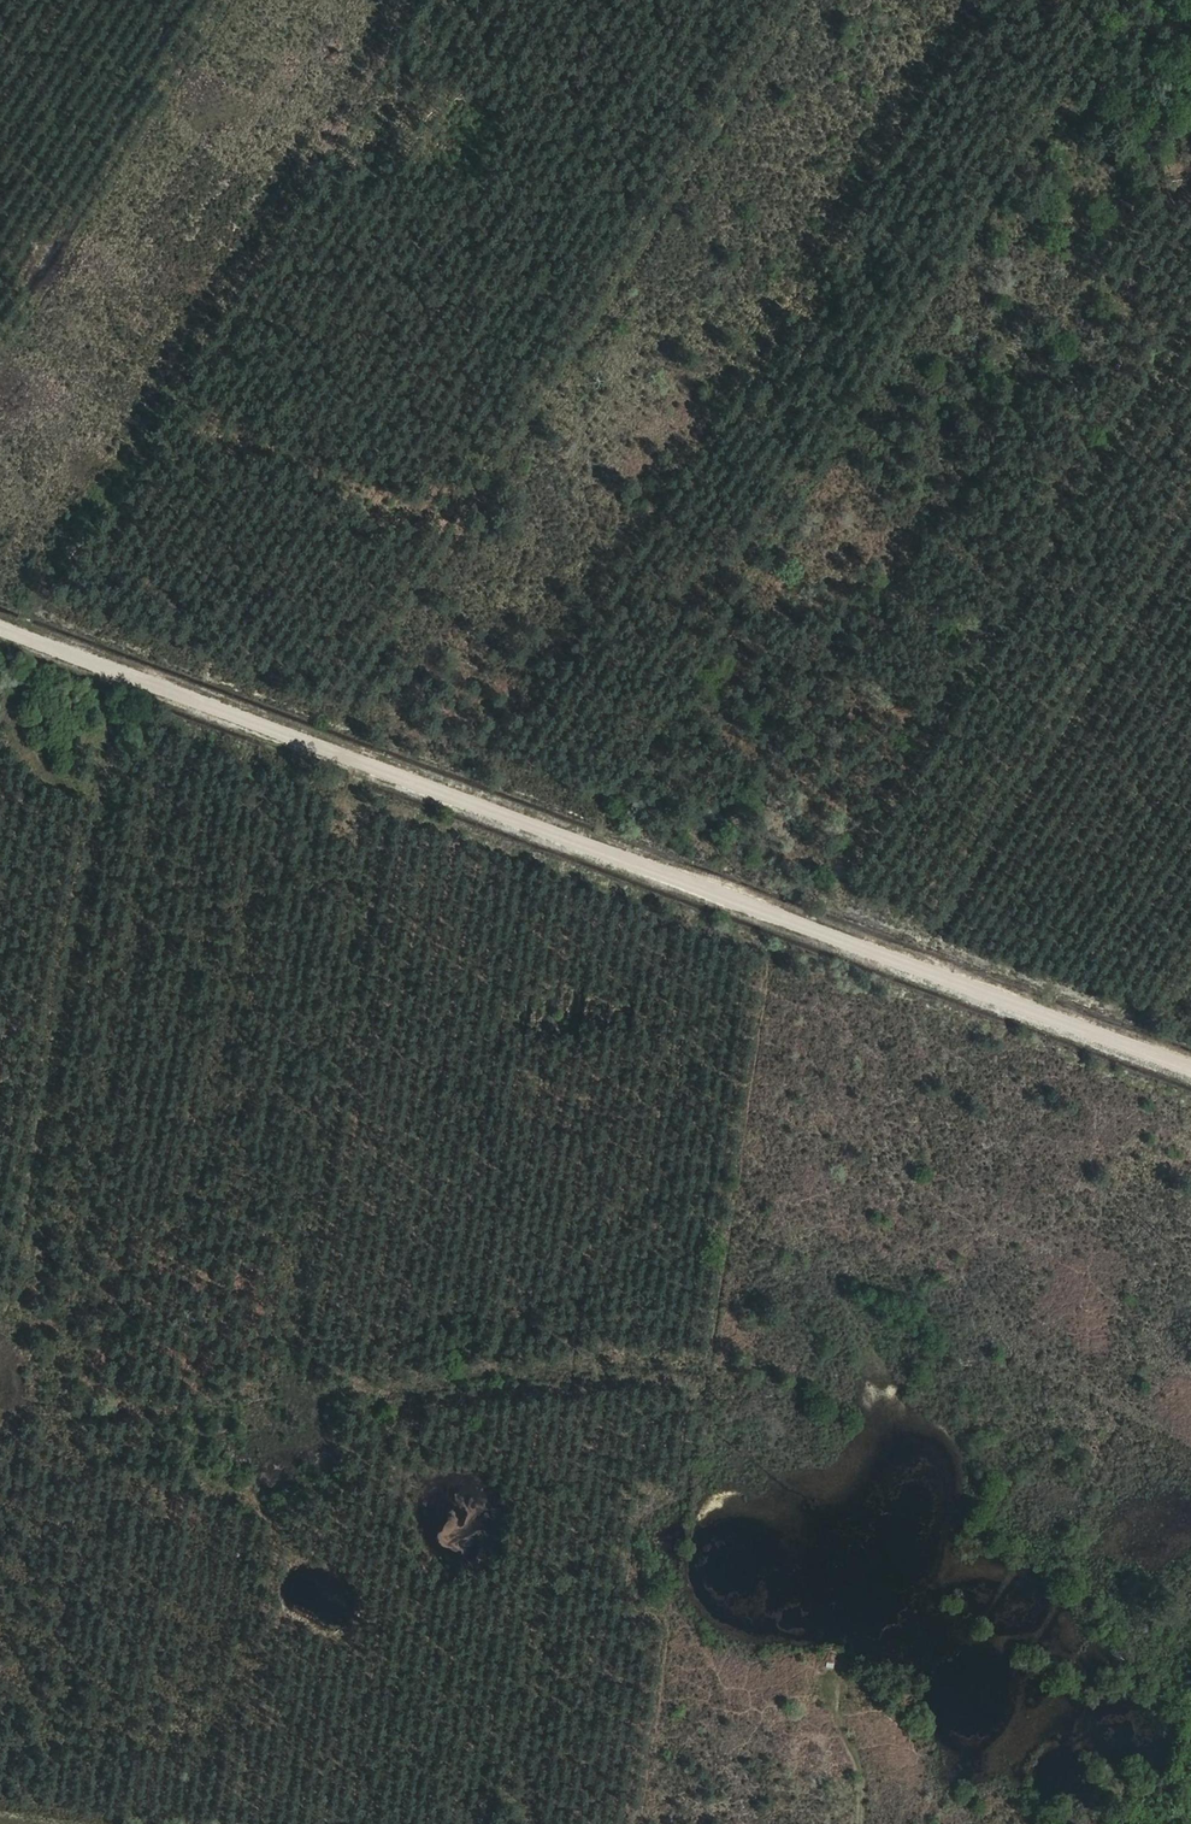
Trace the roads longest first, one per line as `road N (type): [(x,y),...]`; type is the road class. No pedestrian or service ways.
road 1 (track): [(0,624),(1190,1063)]
road 2 (track): [(861,1823),(856,1755),(833,1706),(846,1661)]

